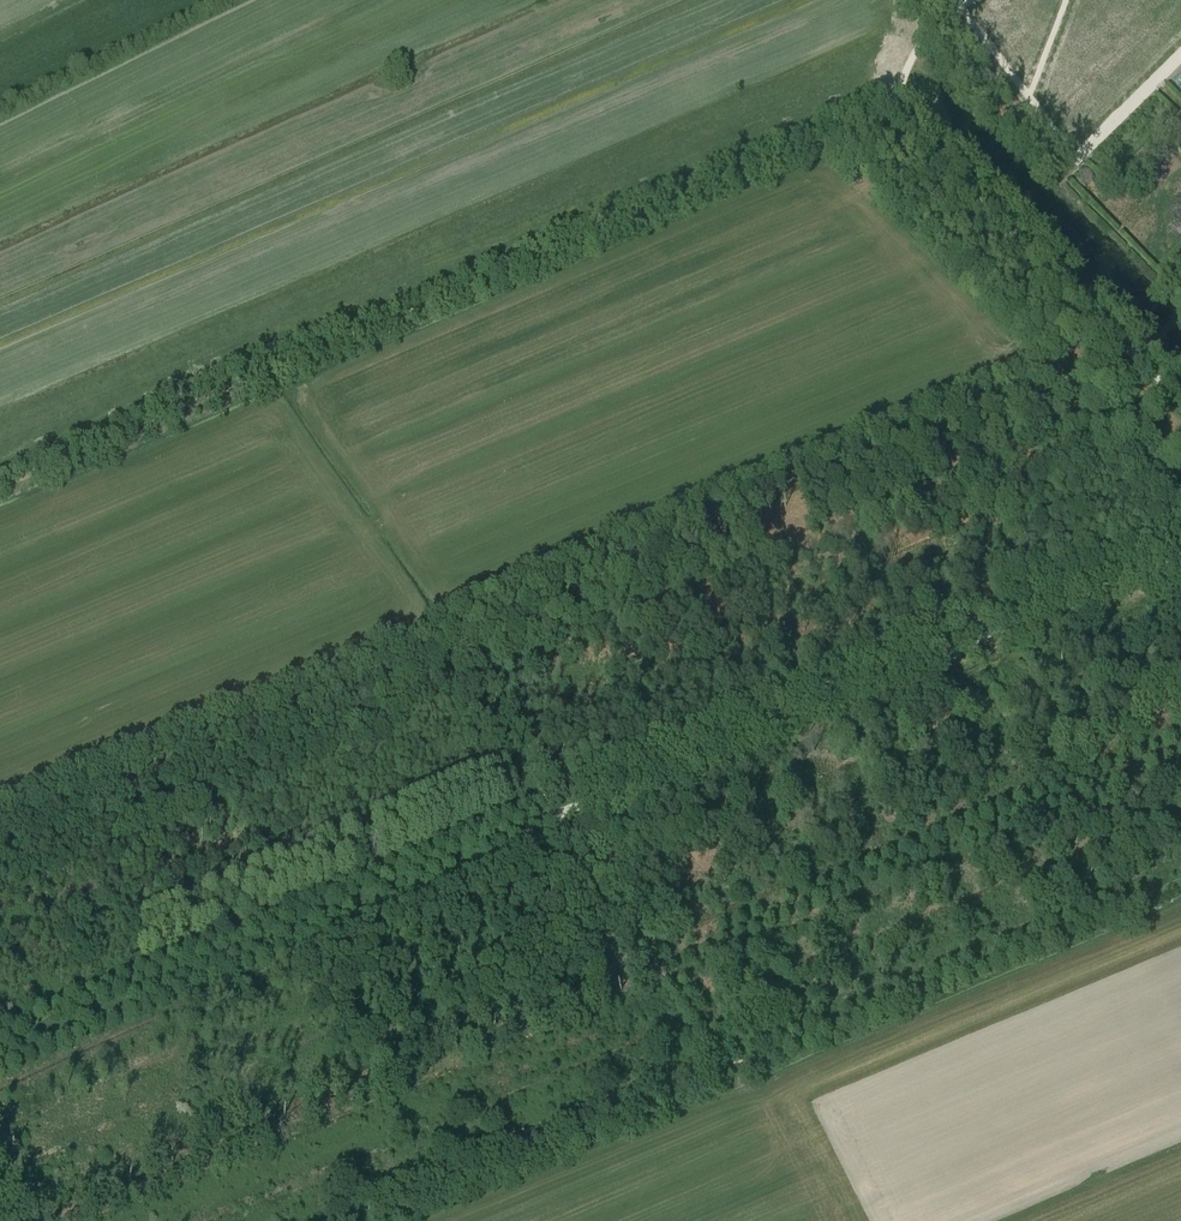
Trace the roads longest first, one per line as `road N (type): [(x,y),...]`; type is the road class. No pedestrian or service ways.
road 1 (track): [(1180,556),(562,812),(675,959)]
road 2 (track): [(562,812),(0,1050)]

